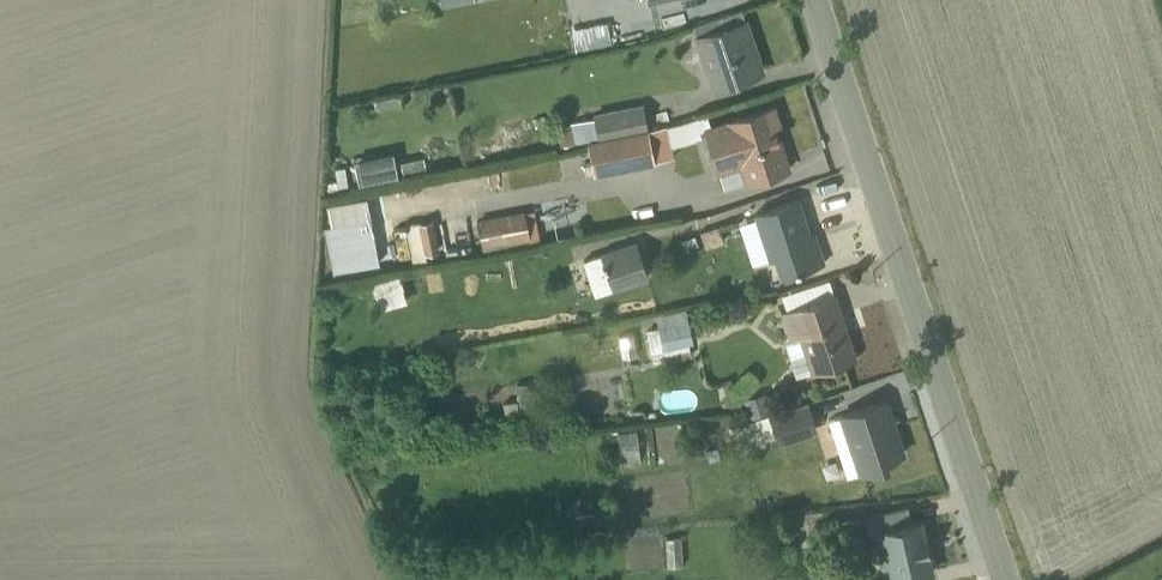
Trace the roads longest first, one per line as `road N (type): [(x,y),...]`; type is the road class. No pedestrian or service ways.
road 1 (residential): [(1008,579),(816,0)]

